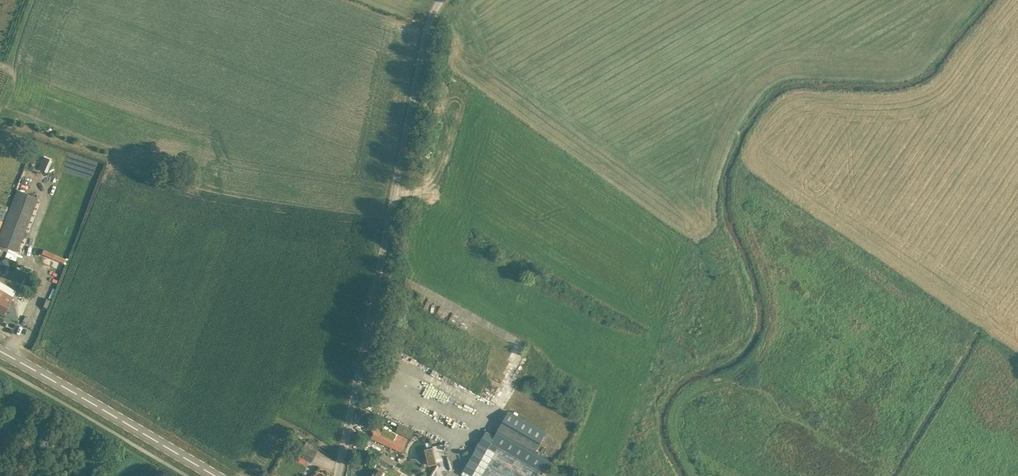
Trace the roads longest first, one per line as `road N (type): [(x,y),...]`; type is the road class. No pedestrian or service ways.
road 1 (track): [(696,475),(674,431),(677,405),(684,394),(739,373),(772,333),(769,282),(736,203),(740,168),(775,110),(801,97),(920,94),(1006,0)]
road 2 (unclassified): [(337,475),(430,16),(440,0)]
road 3 (secondary): [(217,475),(0,351)]

